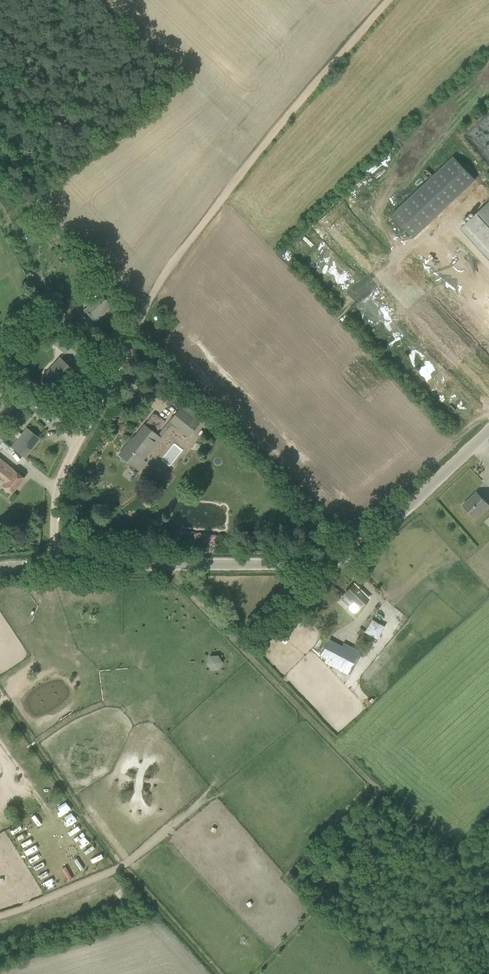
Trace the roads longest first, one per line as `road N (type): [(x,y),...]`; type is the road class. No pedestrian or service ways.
road 1 (unclassified): [(50,564),(326,559),(388,527),(488,432)]
road 2 (track): [(390,0),(287,115),(157,287),(116,371)]
road 3 (track): [(488,892),(458,841),(337,739)]
road 4 (unclassified): [(50,564),(65,467),(116,371)]

